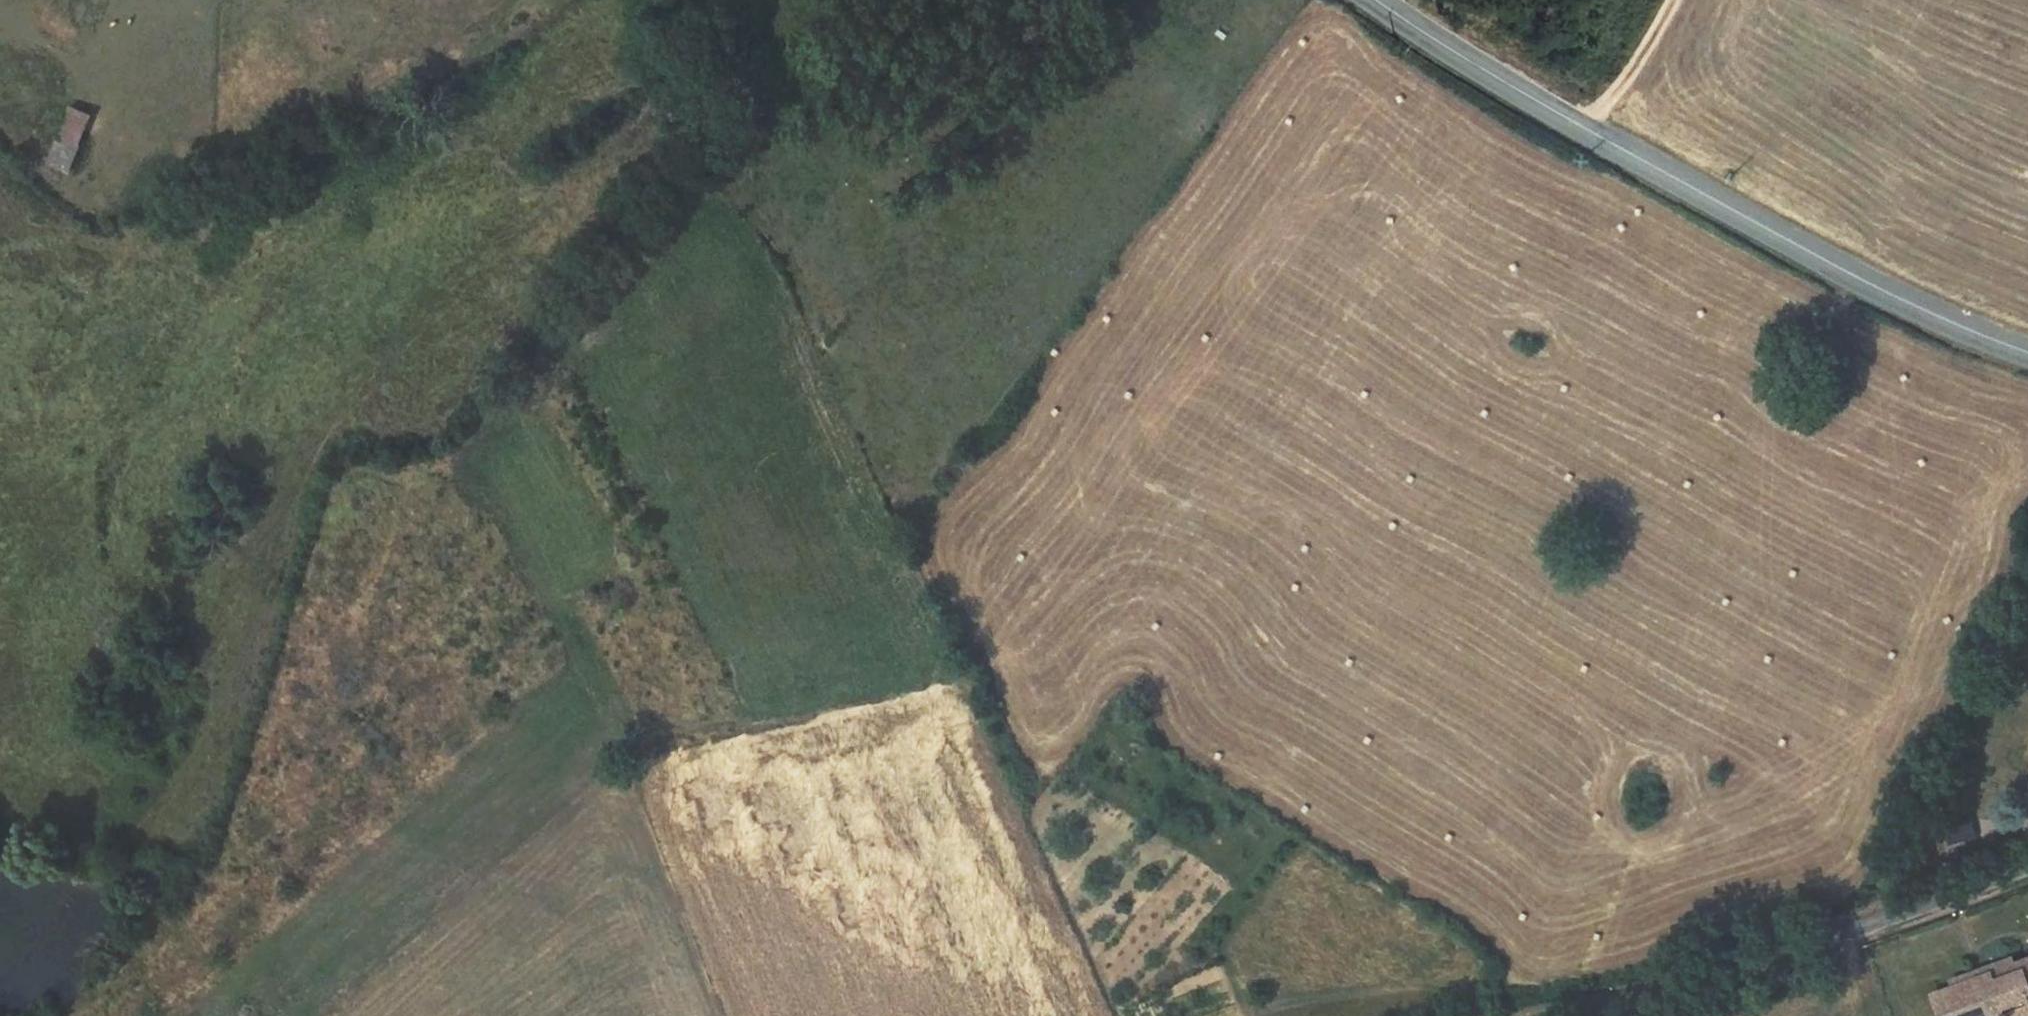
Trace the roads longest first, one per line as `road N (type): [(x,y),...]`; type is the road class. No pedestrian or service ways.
road 1 (tertiary): [(1585,124),(1942,306),(2027,340)]
road 2 (unclassified): [(1569,1015),(2027,872)]
road 3 (tertiary): [(1396,0),(1585,124)]
road 4 (unclassified): [(1585,124),(1652,0)]

